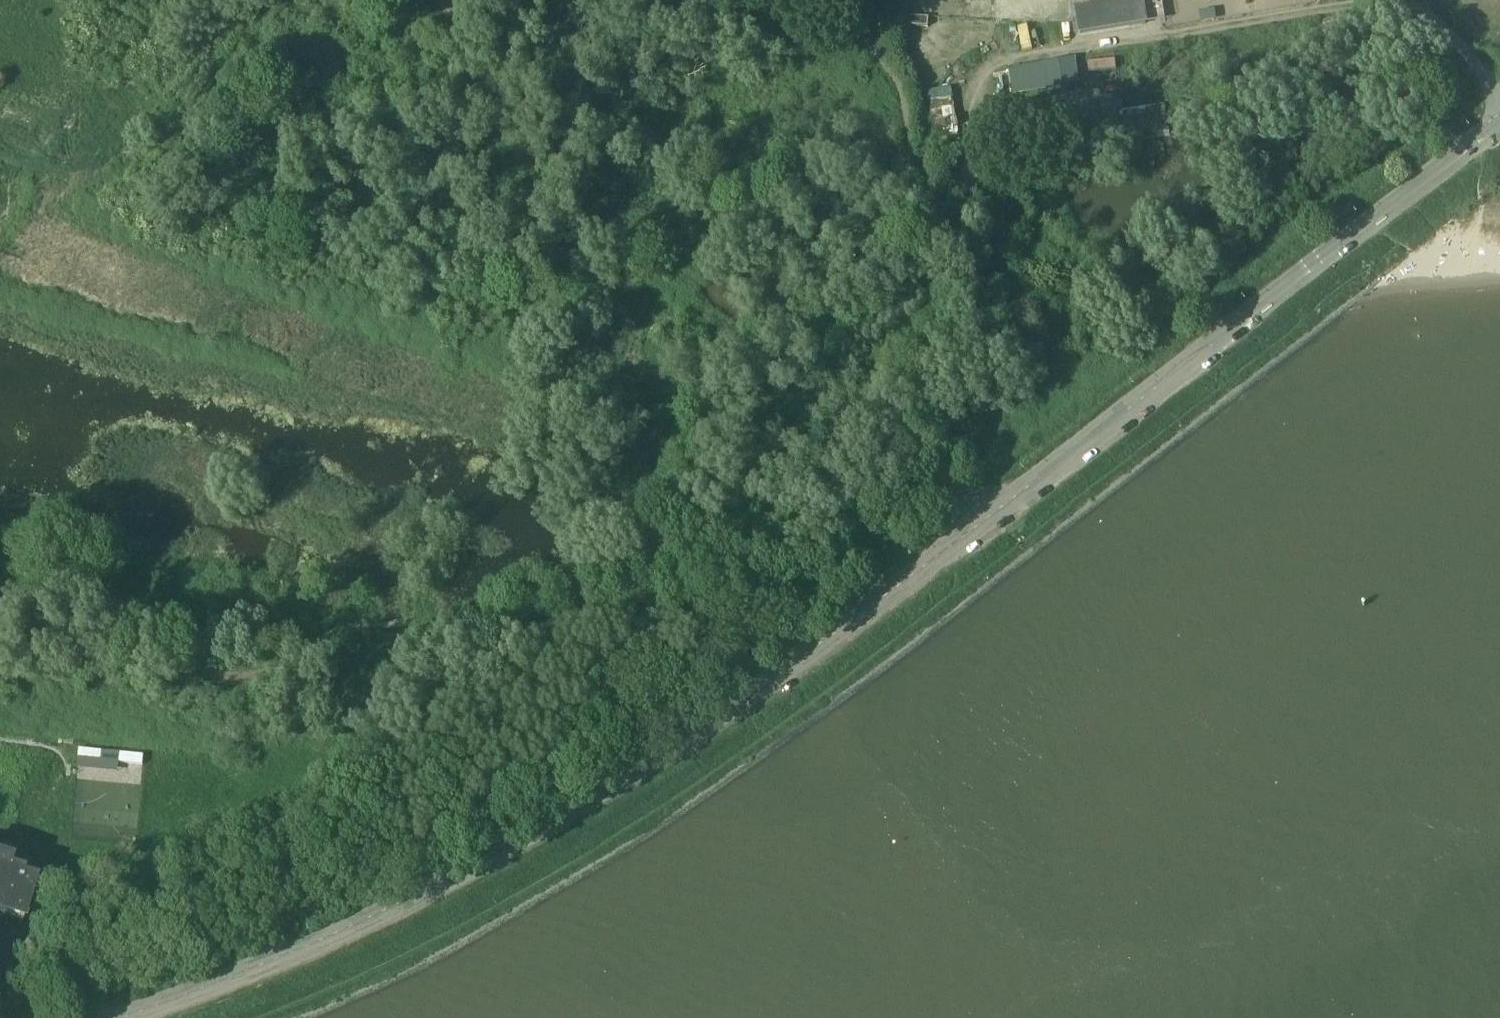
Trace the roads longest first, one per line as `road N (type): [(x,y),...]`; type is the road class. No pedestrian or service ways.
road 1 (unclassified): [(121,1017),(439,882),(713,714),(973,530),(1499,118)]

